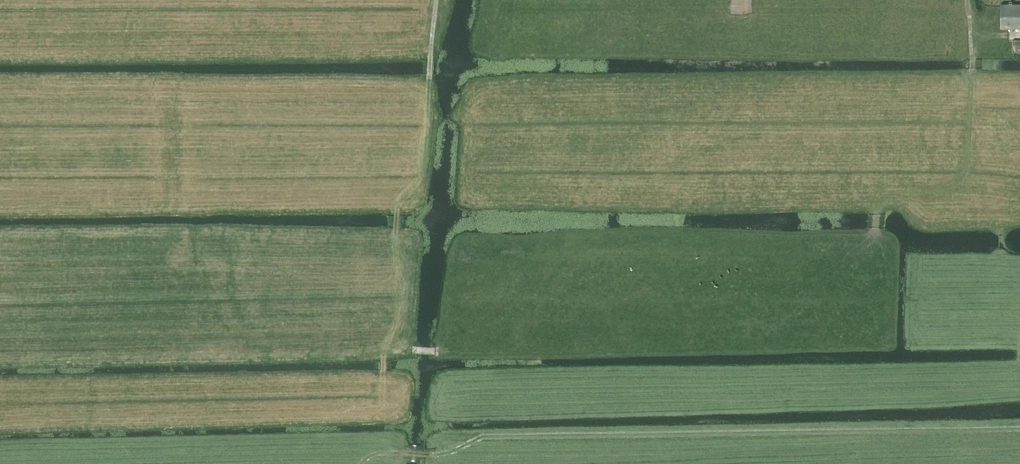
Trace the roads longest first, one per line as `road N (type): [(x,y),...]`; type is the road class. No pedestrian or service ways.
road 1 (track): [(360,463),(383,453),(445,457),(482,436),(1019,430)]
road 2 (track): [(969,0),(970,168),(959,181),(878,209),(875,237),(795,256)]
road 3 (track): [(386,345),(397,207),(425,165),(436,0)]

